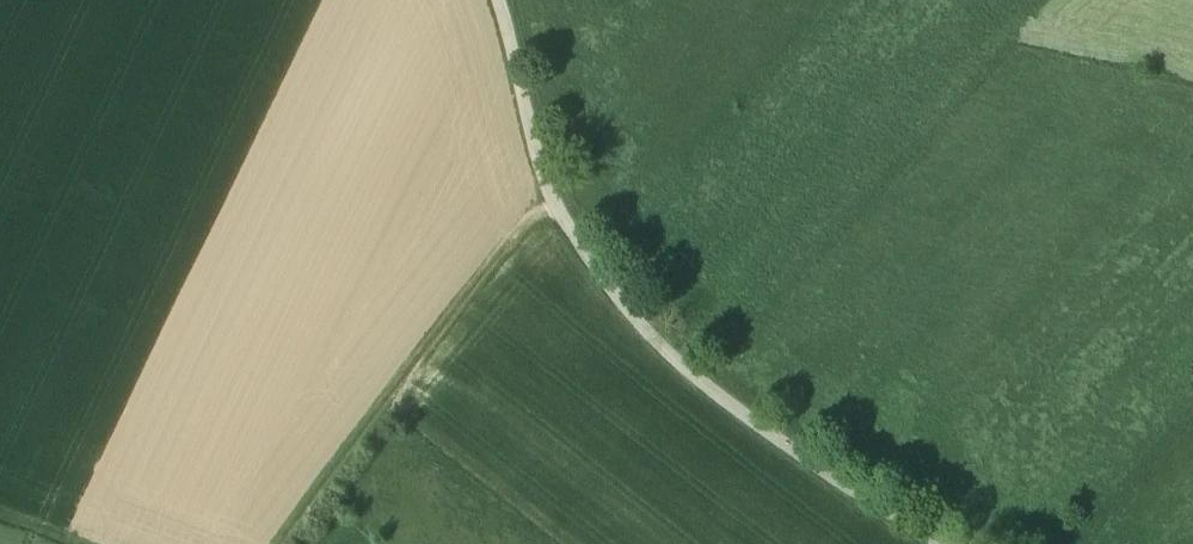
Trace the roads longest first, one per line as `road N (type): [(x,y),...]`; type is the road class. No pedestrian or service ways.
road 1 (track): [(929,543),(745,420),(680,369),(623,307),(557,205),(505,0)]
road 2 (track): [(569,224),(539,236),(498,284),(310,543)]
road 3 (track): [(1192,423),(1082,543)]

